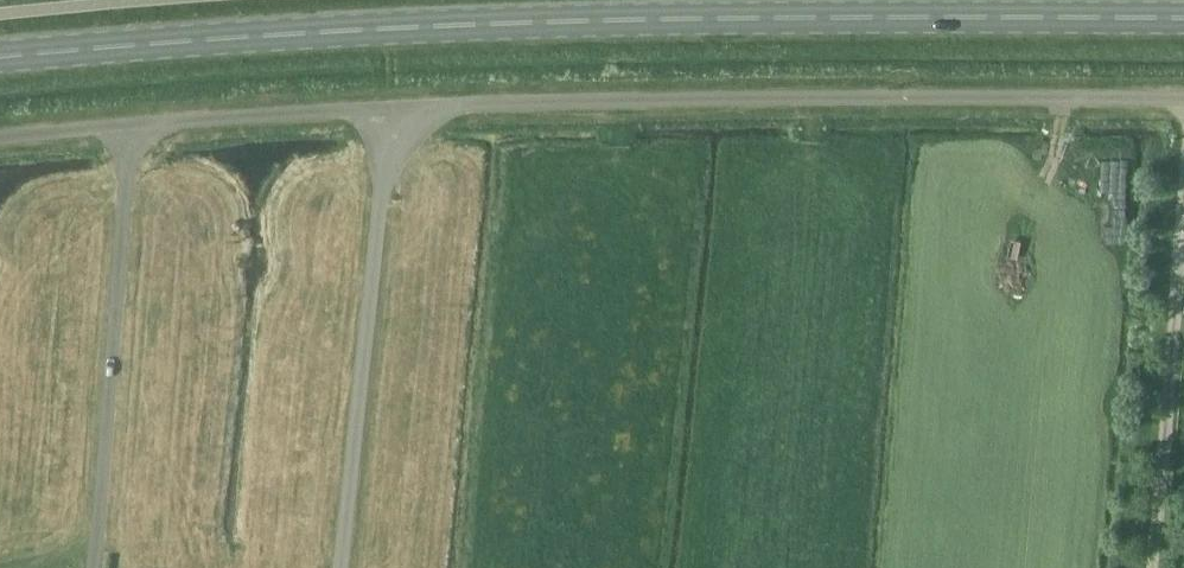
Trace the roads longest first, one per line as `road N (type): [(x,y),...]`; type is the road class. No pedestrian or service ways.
road 1 (unclassified): [(1183,100),(815,97),(391,108),(0,138)]
road 2 (secondary): [(0,57),(360,27),(1183,20)]

